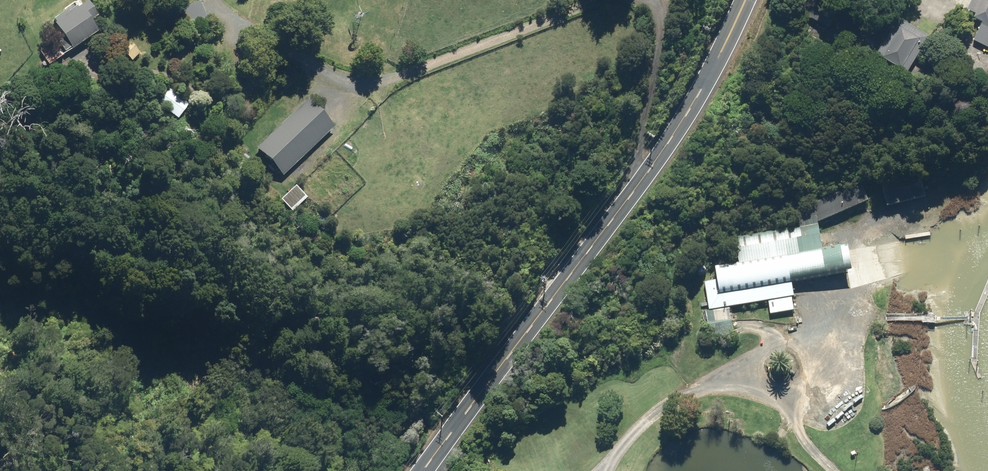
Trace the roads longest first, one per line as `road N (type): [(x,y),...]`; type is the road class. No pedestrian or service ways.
road 1 (secondary): [(747,0),(651,168),(424,470)]

